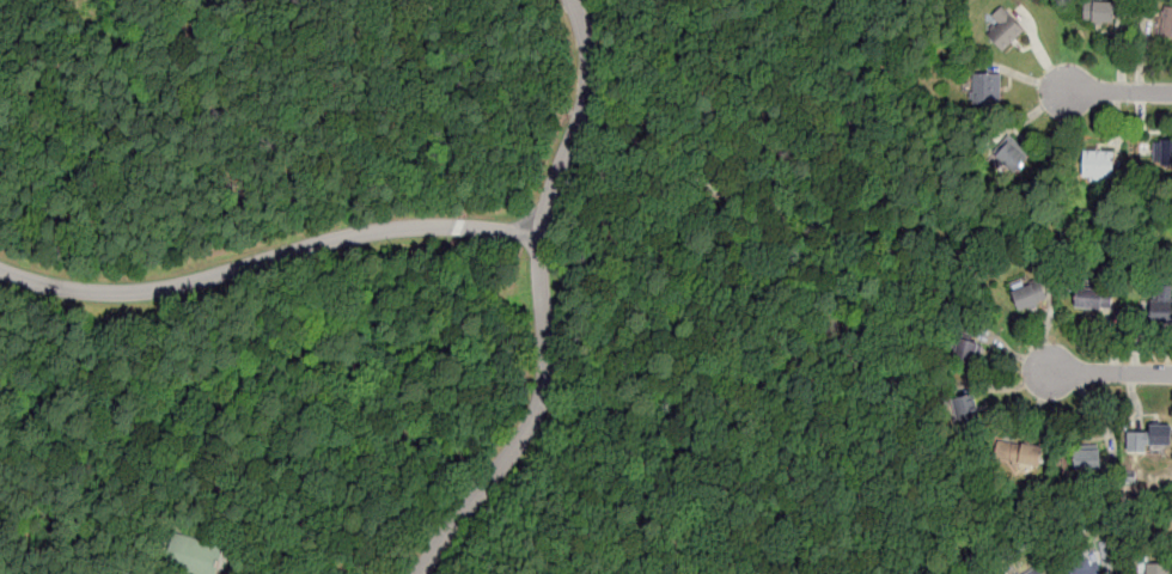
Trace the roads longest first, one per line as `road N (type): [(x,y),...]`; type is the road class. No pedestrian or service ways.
road 1 (residential): [(573,0),(591,75),(541,231),(545,389),(523,439),(421,573)]
road 2 (residential): [(541,231),(362,233),(185,285),(133,292),(59,288),(0,271)]
road 3 (residential): [(1171,374),(1049,374)]

